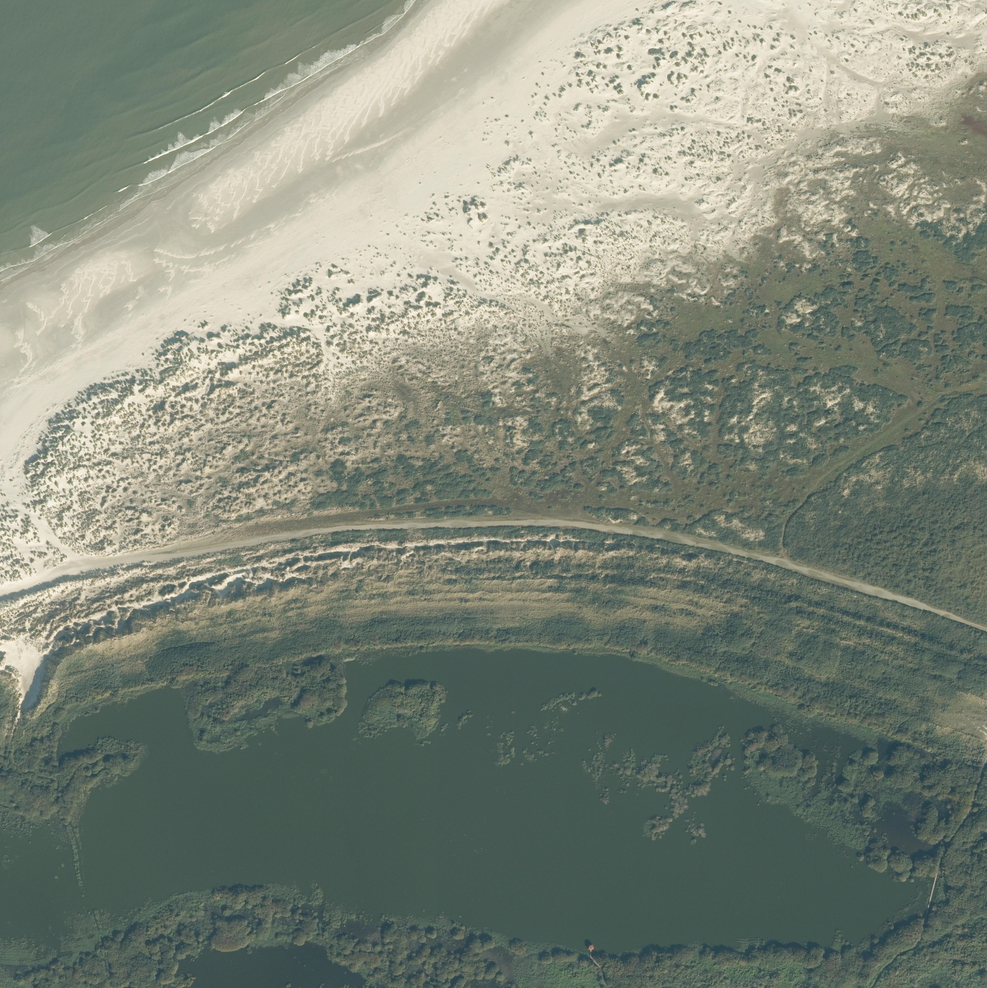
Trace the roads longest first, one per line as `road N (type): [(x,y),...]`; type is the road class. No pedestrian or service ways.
road 1 (track): [(0,594),(212,547),(526,520),(645,538),(986,633)]

